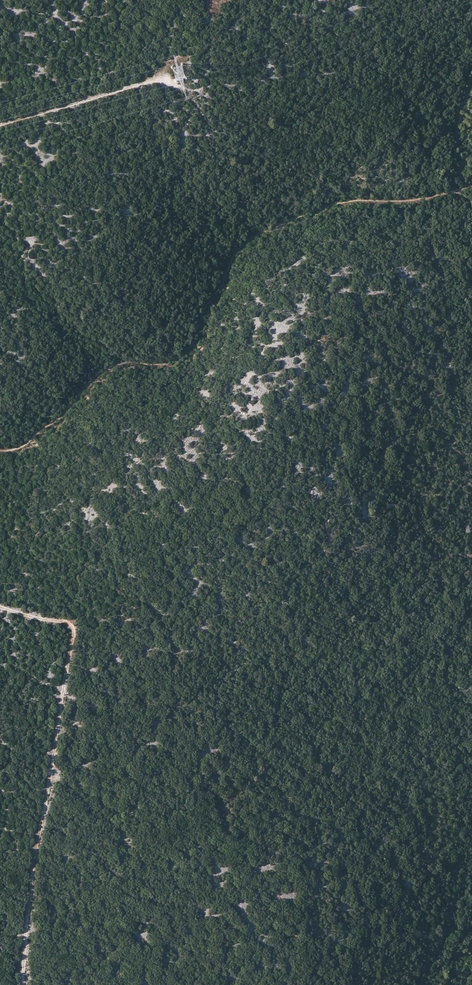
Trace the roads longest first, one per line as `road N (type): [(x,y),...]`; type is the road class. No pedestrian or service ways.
road 1 (track): [(446,191),(343,200),(262,232),(232,262),(187,351),(106,370),(56,416),(0,446)]
road 2 (track): [(0,608),(73,623),(28,906),(26,984)]

